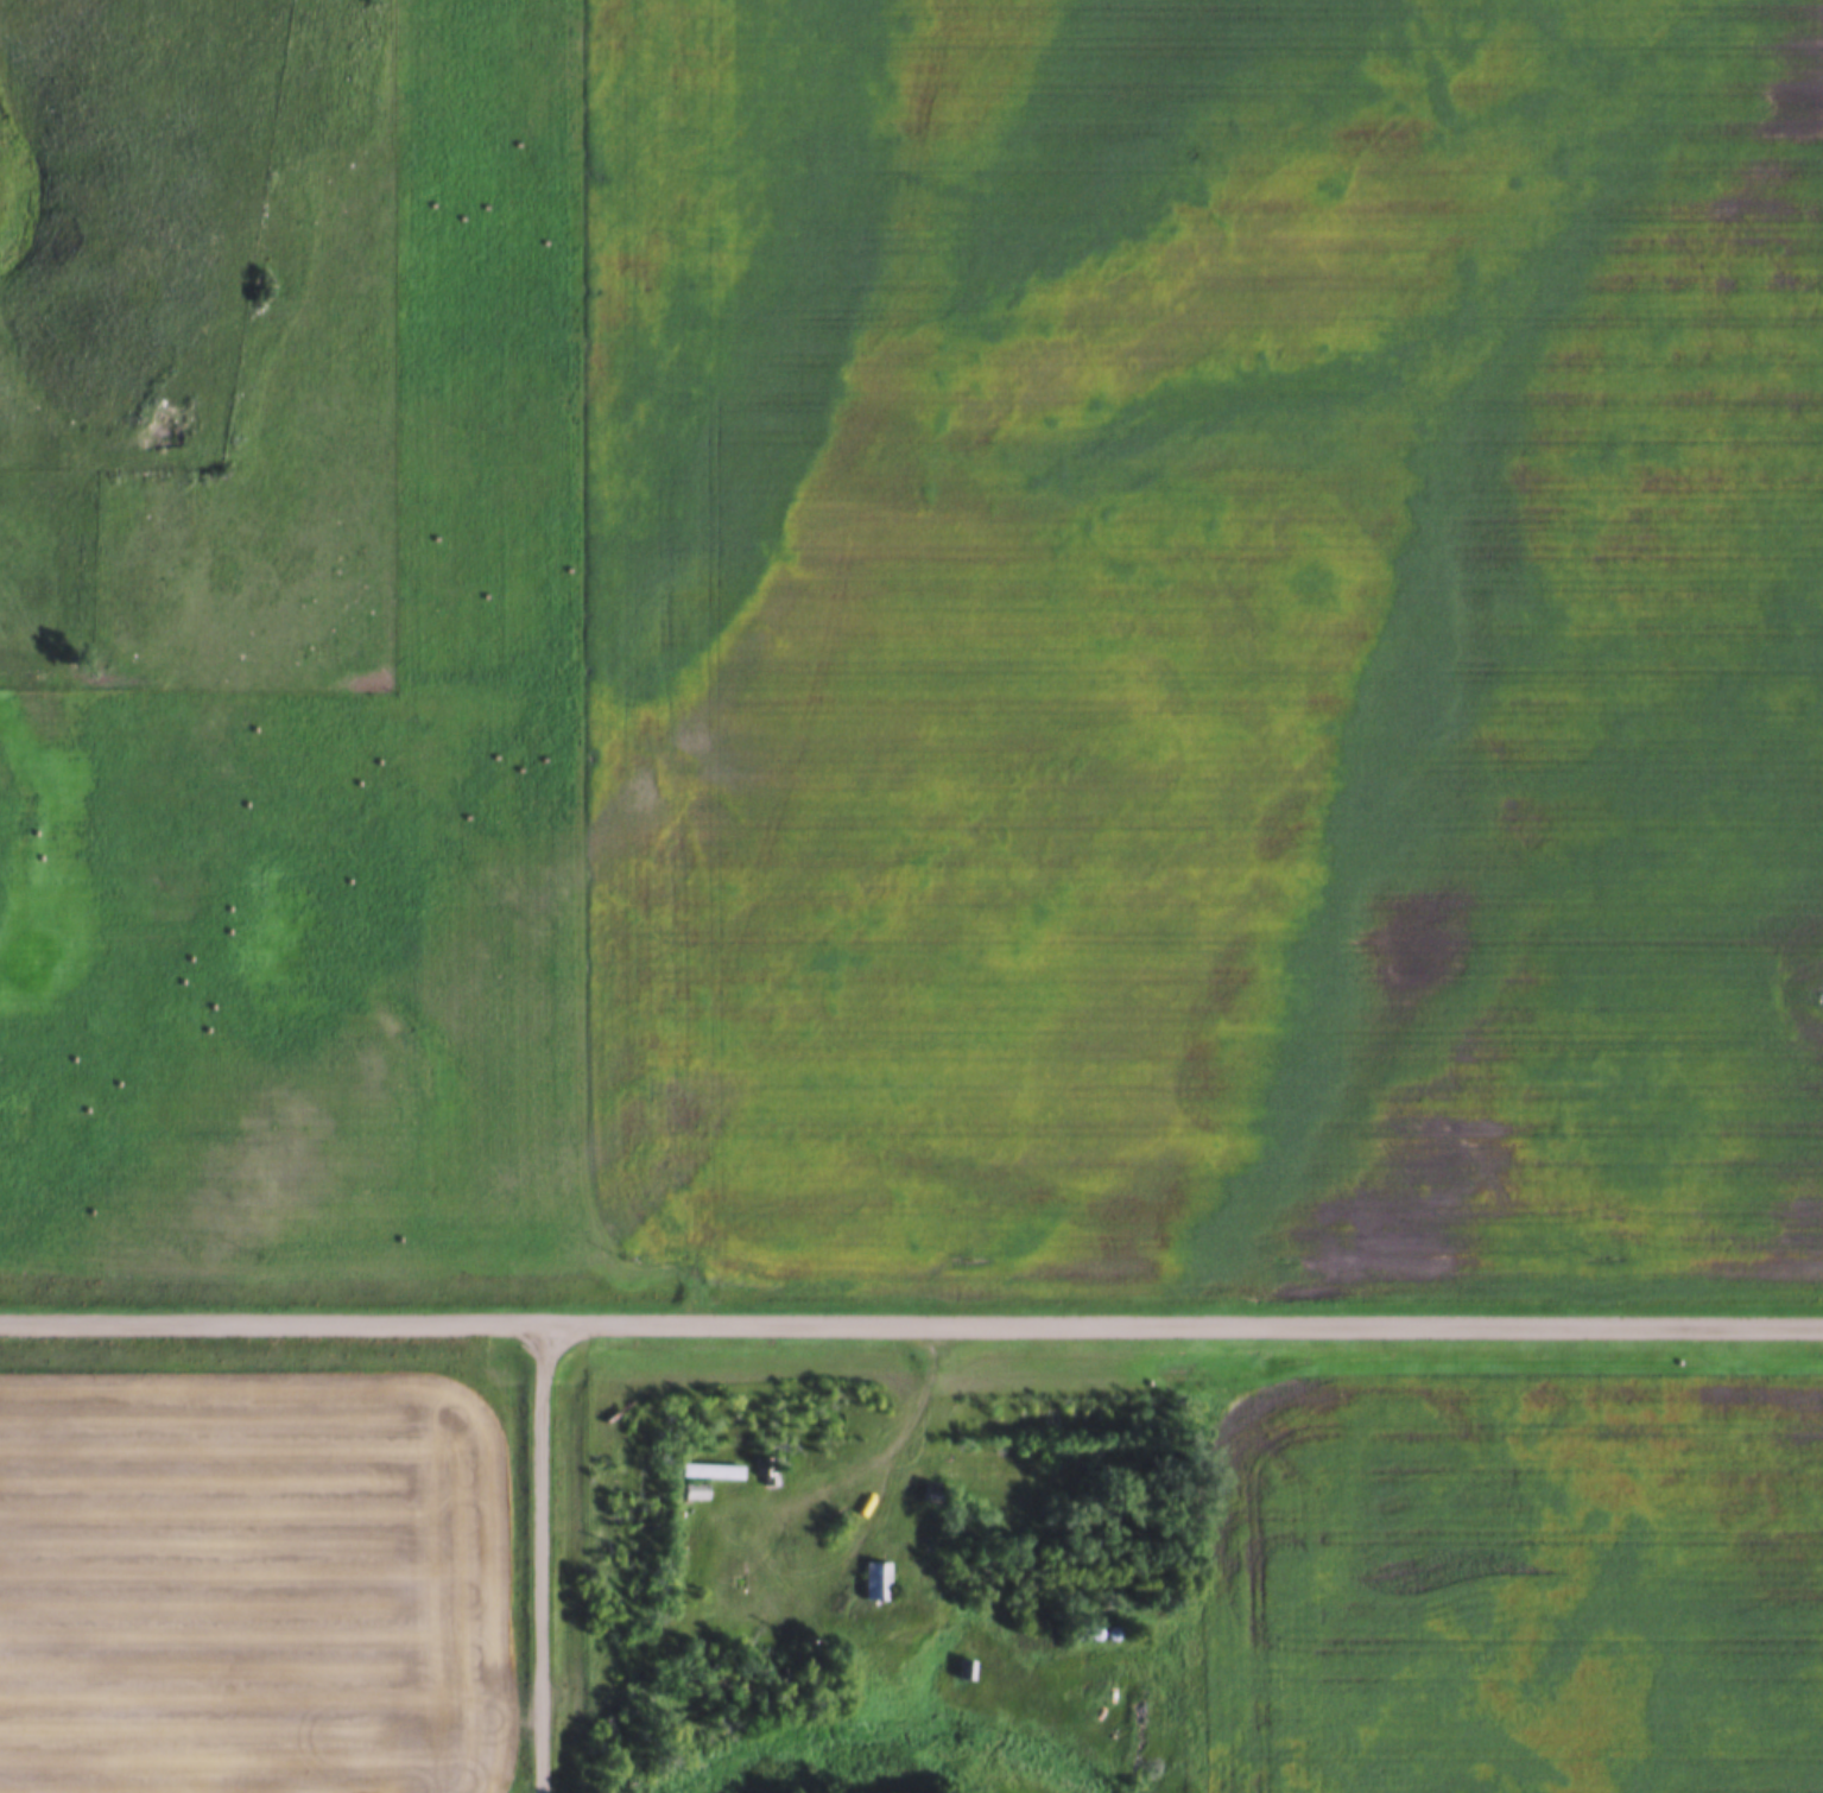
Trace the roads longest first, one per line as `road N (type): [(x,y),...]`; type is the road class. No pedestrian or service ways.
road 1 (residential): [(0,1320),(1822,1324)]

